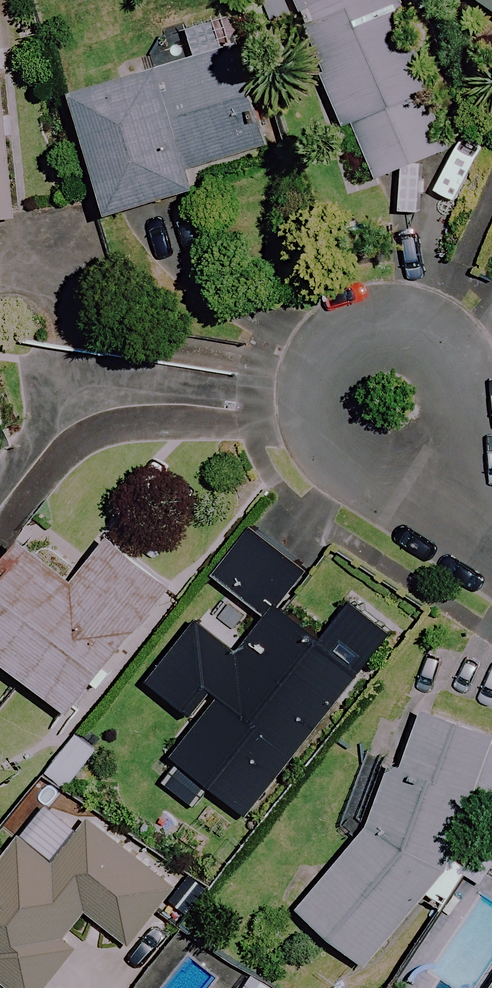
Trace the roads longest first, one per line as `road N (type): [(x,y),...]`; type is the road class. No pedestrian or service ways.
road 1 (residential): [(392,392),(417,447),(491,557)]

